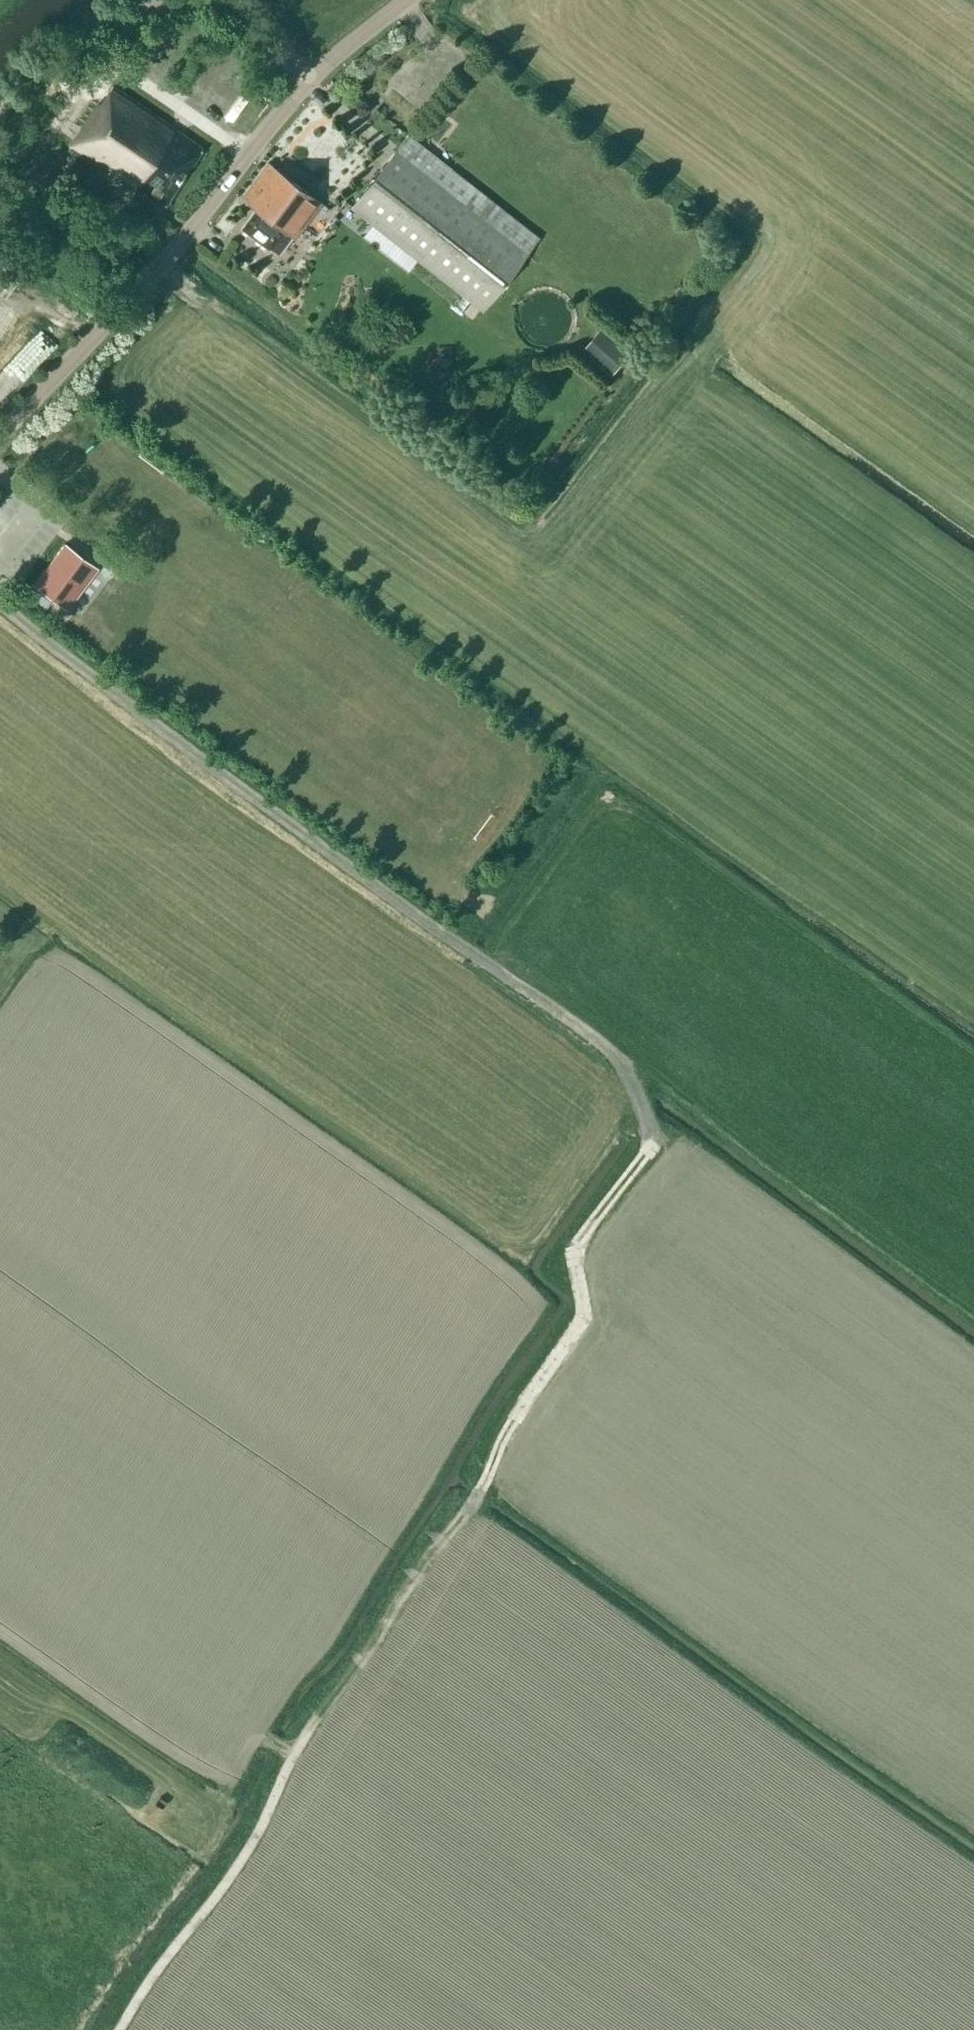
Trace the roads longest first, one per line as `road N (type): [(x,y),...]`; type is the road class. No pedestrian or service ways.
road 1 (track): [(118,2029),(257,1841),(309,1730),(490,1471),(503,1434),(581,1321),(571,1253),(649,1154),(627,1069),(0,608)]
road 2 (tertiary): [(0,441),(144,288),(308,78),(403,0)]

